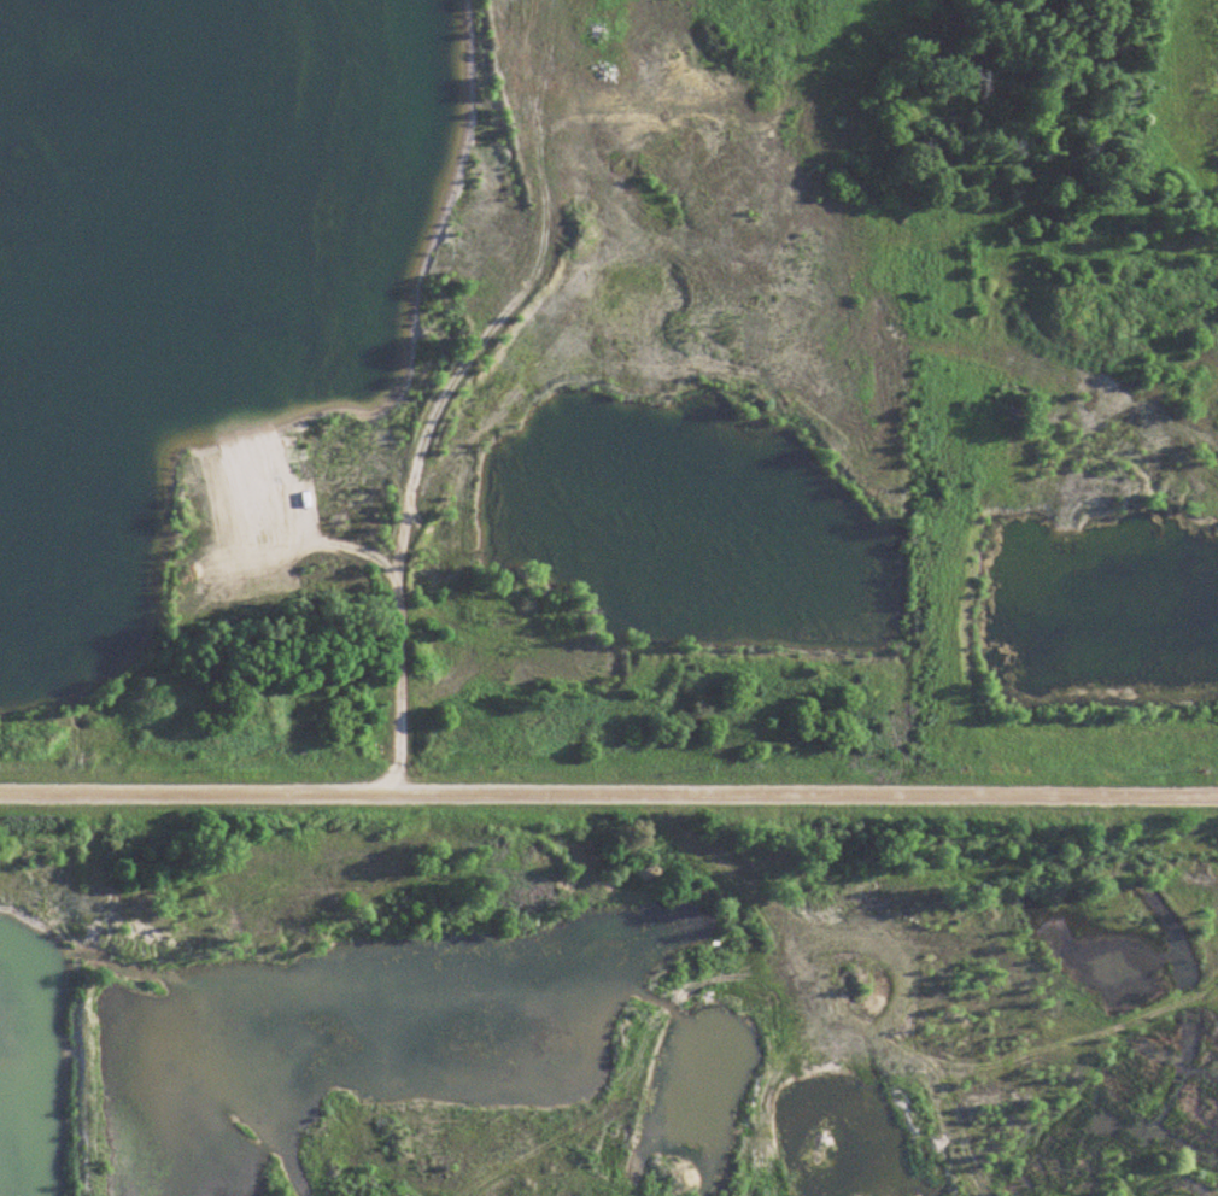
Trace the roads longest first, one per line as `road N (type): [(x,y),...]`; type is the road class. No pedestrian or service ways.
road 1 (residential): [(1217,804),(0,800)]

